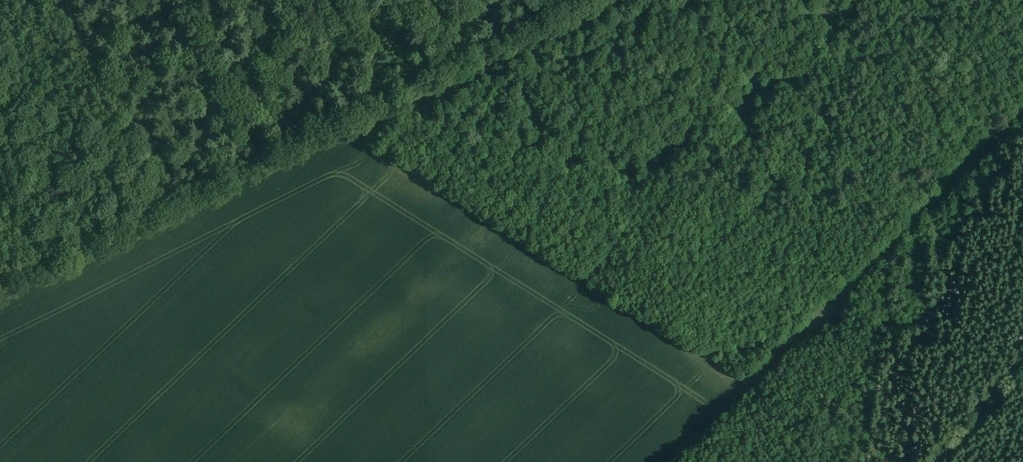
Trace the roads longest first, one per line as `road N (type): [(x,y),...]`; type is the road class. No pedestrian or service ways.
road 1 (track): [(543,0),(180,177),(82,0)]
road 2 (track): [(649,461),(1022,89)]

